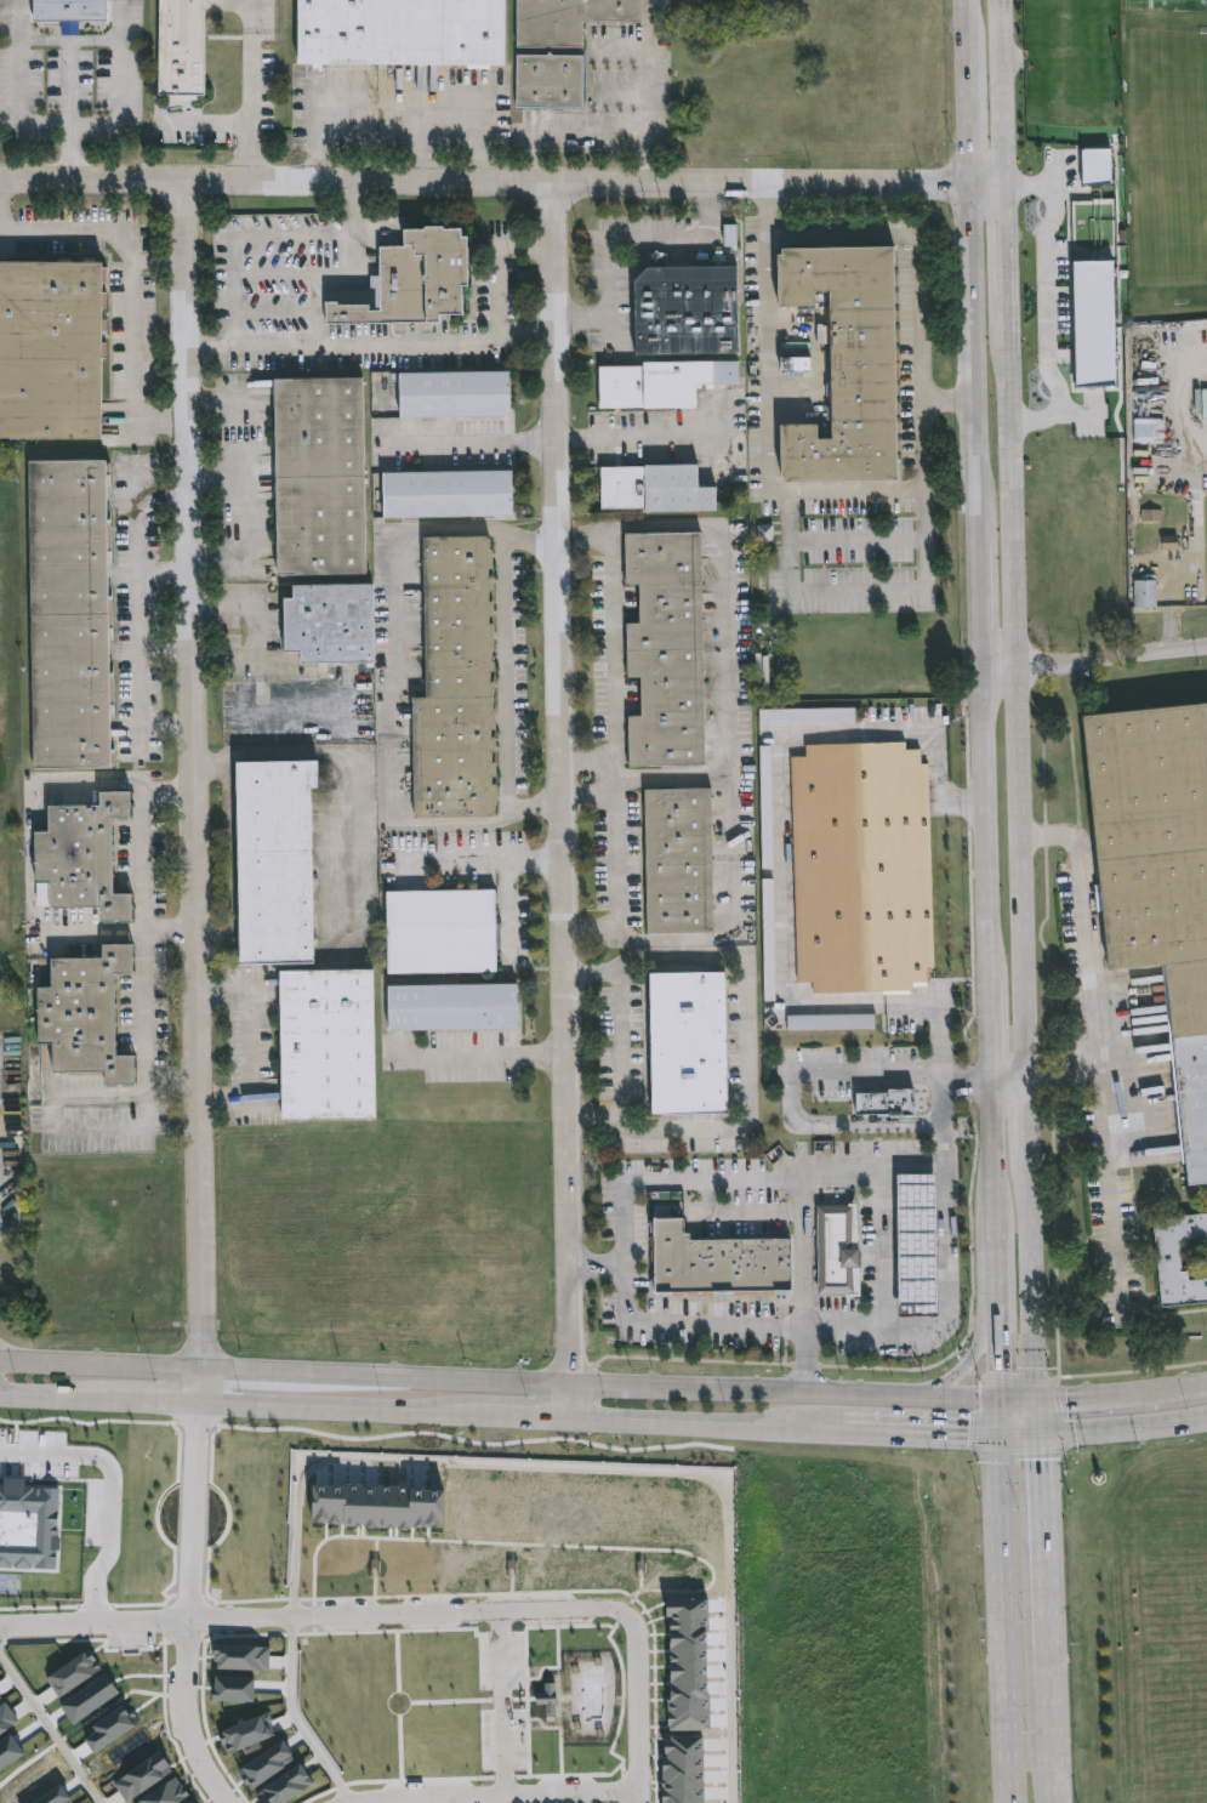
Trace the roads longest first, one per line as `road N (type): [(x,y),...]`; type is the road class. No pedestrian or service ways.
road 1 (residential): [(570,1411),(557,181)]
road 2 (residential): [(203,1403),(189,180)]
road 3 (residential): [(0,178),(710,181),(998,171)]
road 4 (secondary): [(994,1390),(201,1359),(0,1359)]
road 5 (residential): [(646,1802),(644,1651),(638,1623),(615,1611),(0,1632)]
road 6 (secondary): [(1026,1081),(1002,291)]
road 7 (residential): [(228,1802),(204,1768),(187,1713),(203,1403)]
road 8 (secondary): [(998,1434),(1014,1802)]
road 9 (secondary): [(964,171),(975,534)]
road 10 (secondary): [(979,656),(984,982)]
road 11 (secondary): [(570,1411),(849,1426)]
road 12 (residential): [(385,1802),(645,1791)]
road 13 (secondary): [(1049,1687),(1040,1433)]
road 14 (secondary): [(1037,1392),(1029,1150)]
road 15 (secondary): [(203,1403),(435,1409)]
road 16 (residential): [(979,656),(1206,641)]
road 17 (secondary): [(1040,1433),(1206,1418)]
road 18 (secondary): [(998,171),(1001,18)]
road 19 (secondary): [(967,19),(964,171)]
road 20 (secondary): [(849,1426),(998,1434)]
road 21 (secondary): [(985,1083),(989,1227)]
road 22 (secondary): [(64,1394),(203,1403)]
road 23 (secondary): [(1174,1384),(1037,1392)]
road 24 (secondary): [(435,1409),(570,1411)]
road 25 (secondary): [(975,534),(979,656)]
road 26 (secondary): [(1002,291),(998,171)]

